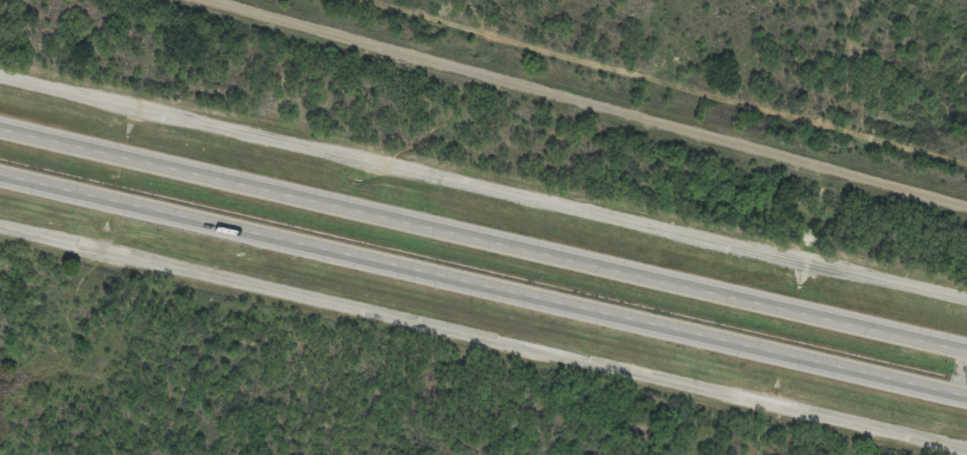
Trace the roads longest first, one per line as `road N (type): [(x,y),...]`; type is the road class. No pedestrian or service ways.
road 1 (tertiary): [(966,454),(0,229)]
road 2 (tertiary): [(966,298),(0,76)]
road 3 (motorway): [(966,349),(0,128)]
road 4 (motorway): [(0,173),(966,394)]
road 5 (residential): [(206,0),(966,216)]

